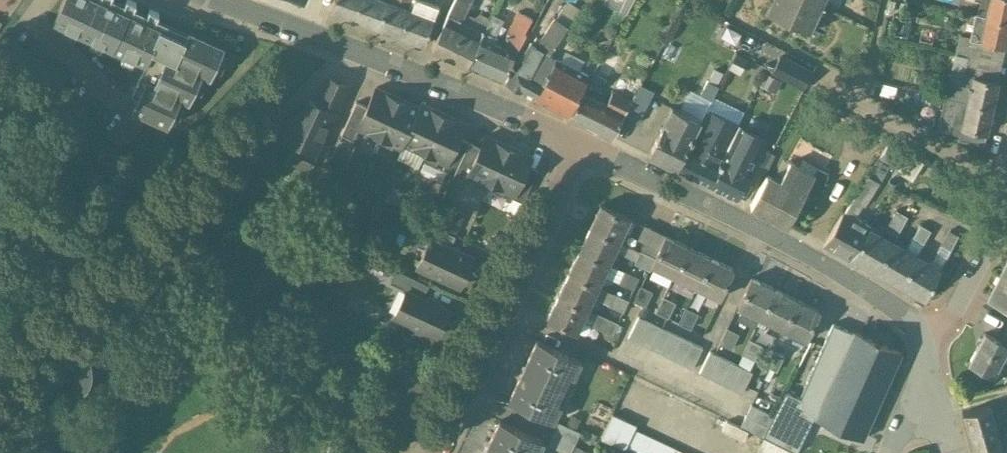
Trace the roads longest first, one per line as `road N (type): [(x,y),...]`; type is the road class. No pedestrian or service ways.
road 1 (residential): [(580,139),(844,272),(896,314),(931,361)]
road 2 (residential): [(218,0),(394,59),(580,139)]
road 3 (residential): [(580,139),(435,452)]
road 4 (residential): [(824,85),(1004,185)]
road 5 (residential): [(1004,185),(990,235),(931,361)]

